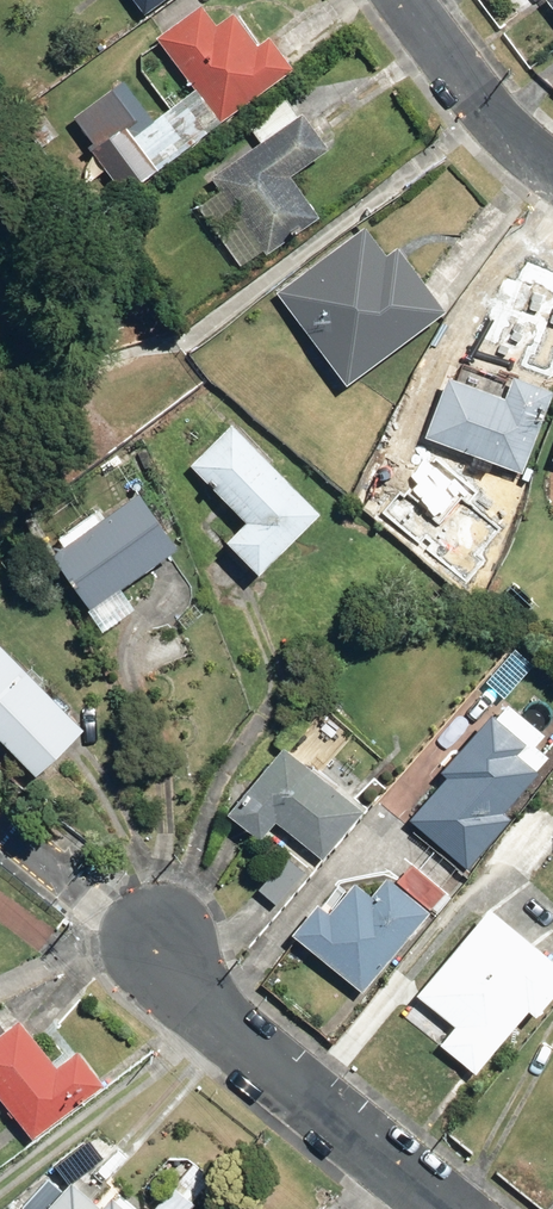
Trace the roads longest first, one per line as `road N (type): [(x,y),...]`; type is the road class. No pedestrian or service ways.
road 1 (residential): [(463,1208),(182,977),(168,933)]
road 2 (residential): [(552,169),(523,149),(406,0)]

